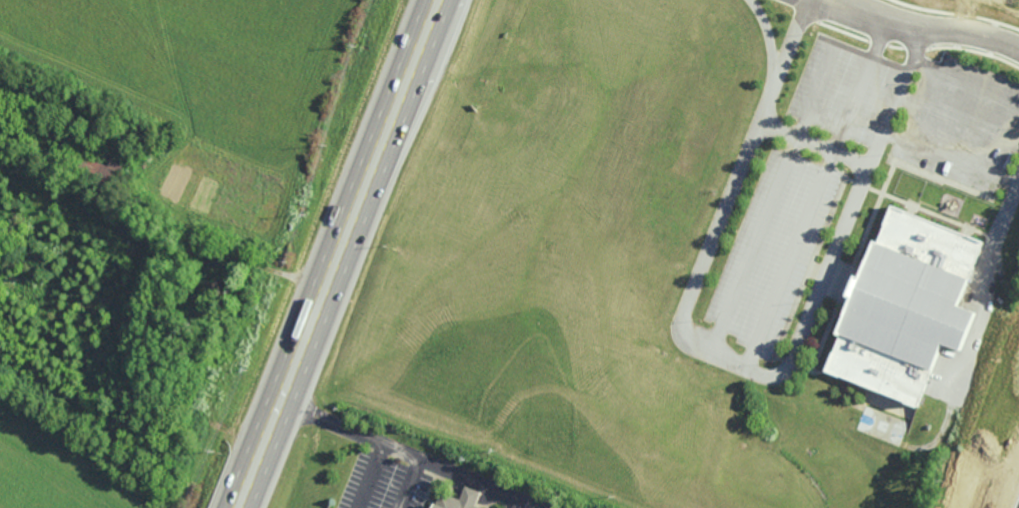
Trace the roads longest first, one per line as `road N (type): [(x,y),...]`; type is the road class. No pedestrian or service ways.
road 1 (trunk): [(439,0),(239,507)]
road 2 (residential): [(1018,49),(838,0)]

